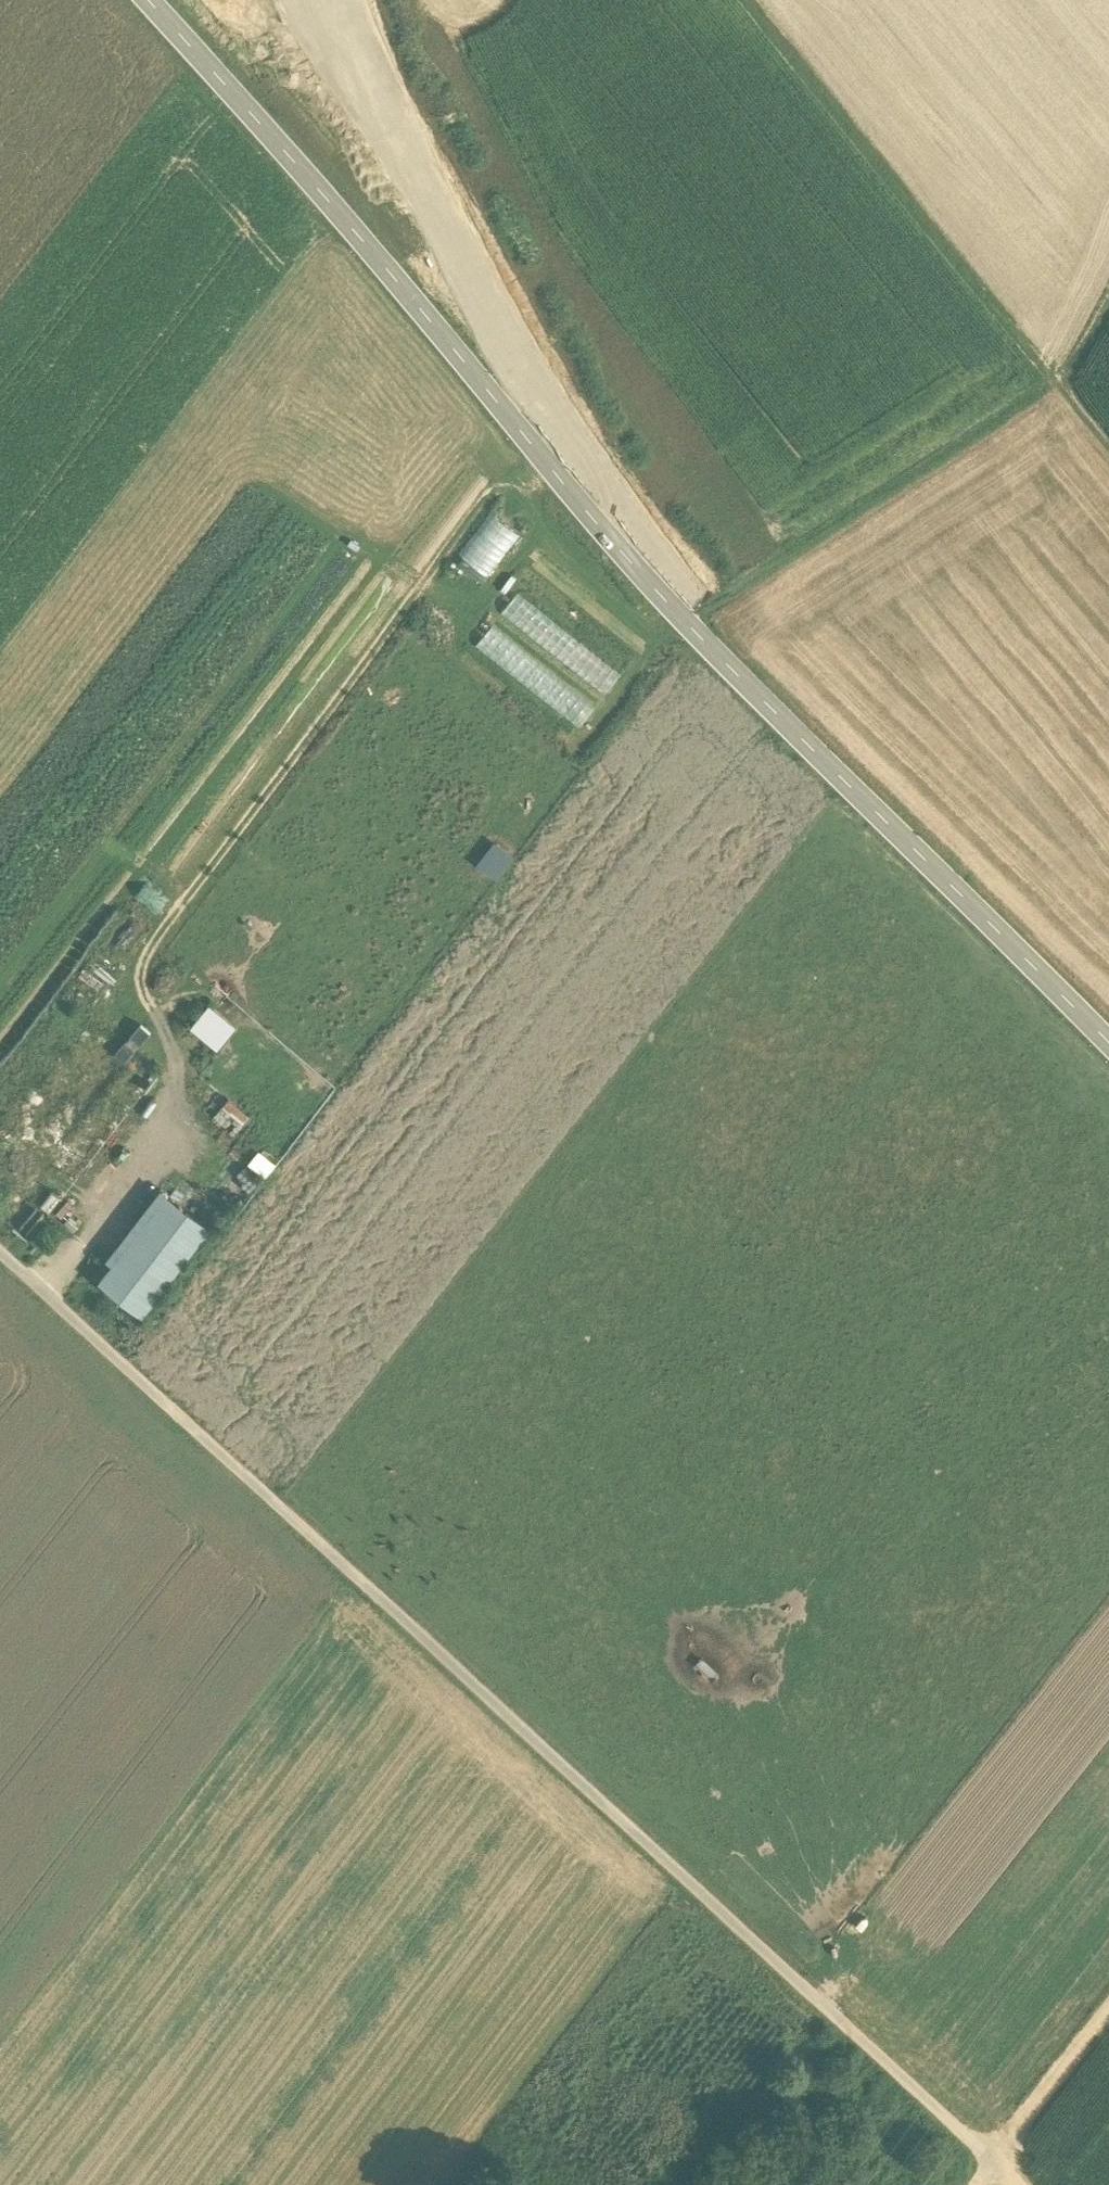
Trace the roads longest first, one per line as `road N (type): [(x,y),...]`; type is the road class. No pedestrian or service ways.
road 1 (track): [(0,1253),(1025,2184)]
road 2 (tertiary): [(340,0),(509,346),(591,478),(706,628),(941,878)]
road 3 (track): [(749,0),(1058,383)]
road 4 (track): [(1058,383),(1042,402),(706,628)]
road 5 (tertiary): [(1108,1044),(941,878)]
road 6 (track): [(977,2184),(1108,2010)]

